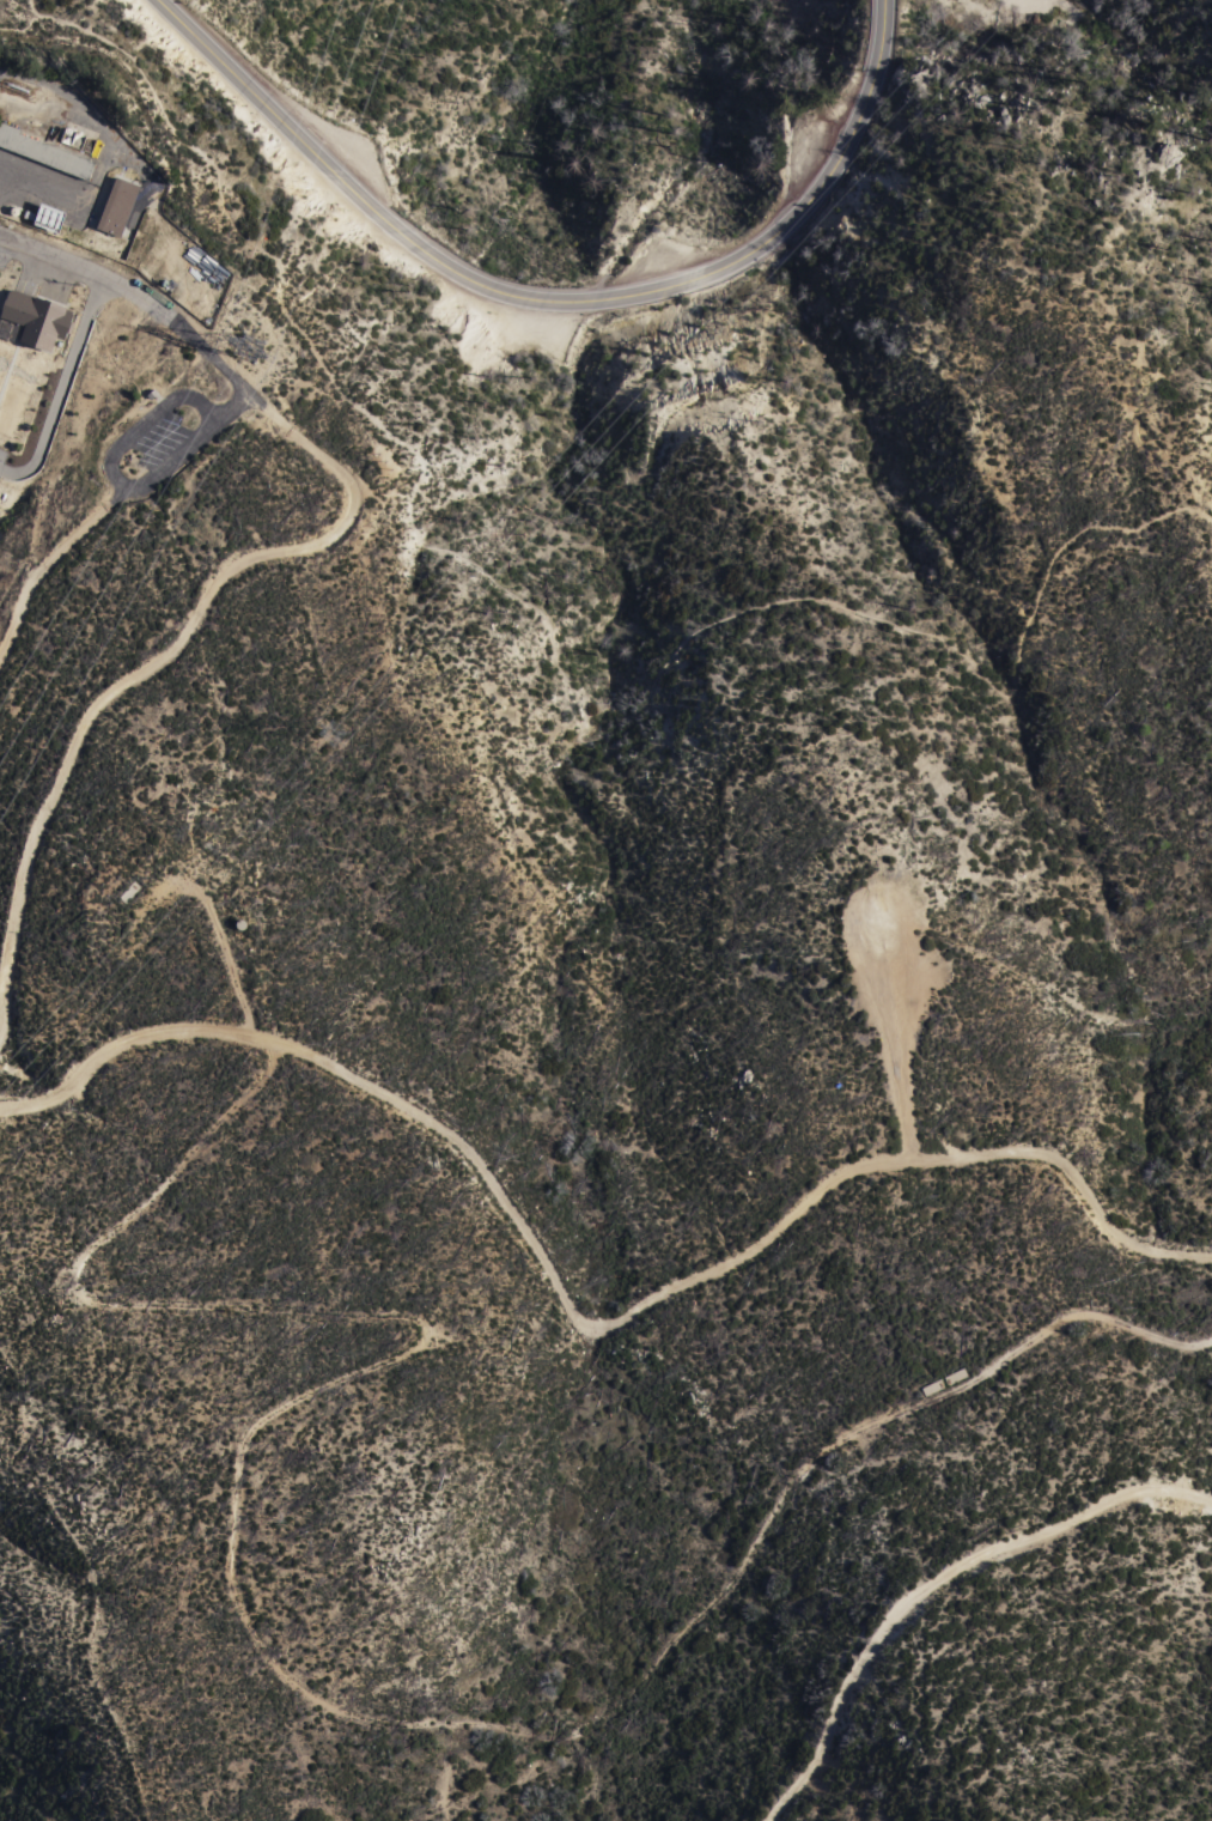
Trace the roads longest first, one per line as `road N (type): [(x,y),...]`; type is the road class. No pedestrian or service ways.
road 1 (track): [(1211,1340),(1176,1340),(1097,1316),(1053,1316),(977,1368),(838,1445),(745,1567),(663,1657),(604,1718),(564,1742),(480,1724),(401,1729),(302,1698),(252,1634),(226,1558),(235,1469),(276,1408),(436,1341),(434,1315),(90,1299),(73,1269),(266,1075),(275,1042)]
road 2 (track): [(1211,1259),(1162,1251),(1106,1215),(1083,1177),(1021,1149),(895,1165),(827,1198),(756,1258),(595,1329),(446,1134),(287,1045),(226,1031),(164,1028),(109,1052),(59,1098),(0,1107)]
road 3 (primary): [(162,0),(431,249),(493,286),(547,302),(674,290),(735,266),(786,231),(855,128),(879,60),(888,0)]
road 4 (track): [(0,1017),(26,856),(86,722),(182,638),(245,559),(307,548),(351,509),(351,491),(264,407)]
road 5 (track): [(775,1820),(876,1647),(931,1592),(1120,1504),(1211,1506)]
road 6 (track): [(264,407),(120,283),(0,235)]
road 7 (track): [(1211,984),(1151,1009),(1100,1019),(985,954),(939,940)]
road 8 (track): [(0,658),(23,601),(60,548),(128,486)]
road 9 (track): [(899,998),(916,1163)]
road 10 (track): [(1052,573),(1108,551),(1211,563)]
road 11 (track): [(251,1036),(201,886)]

